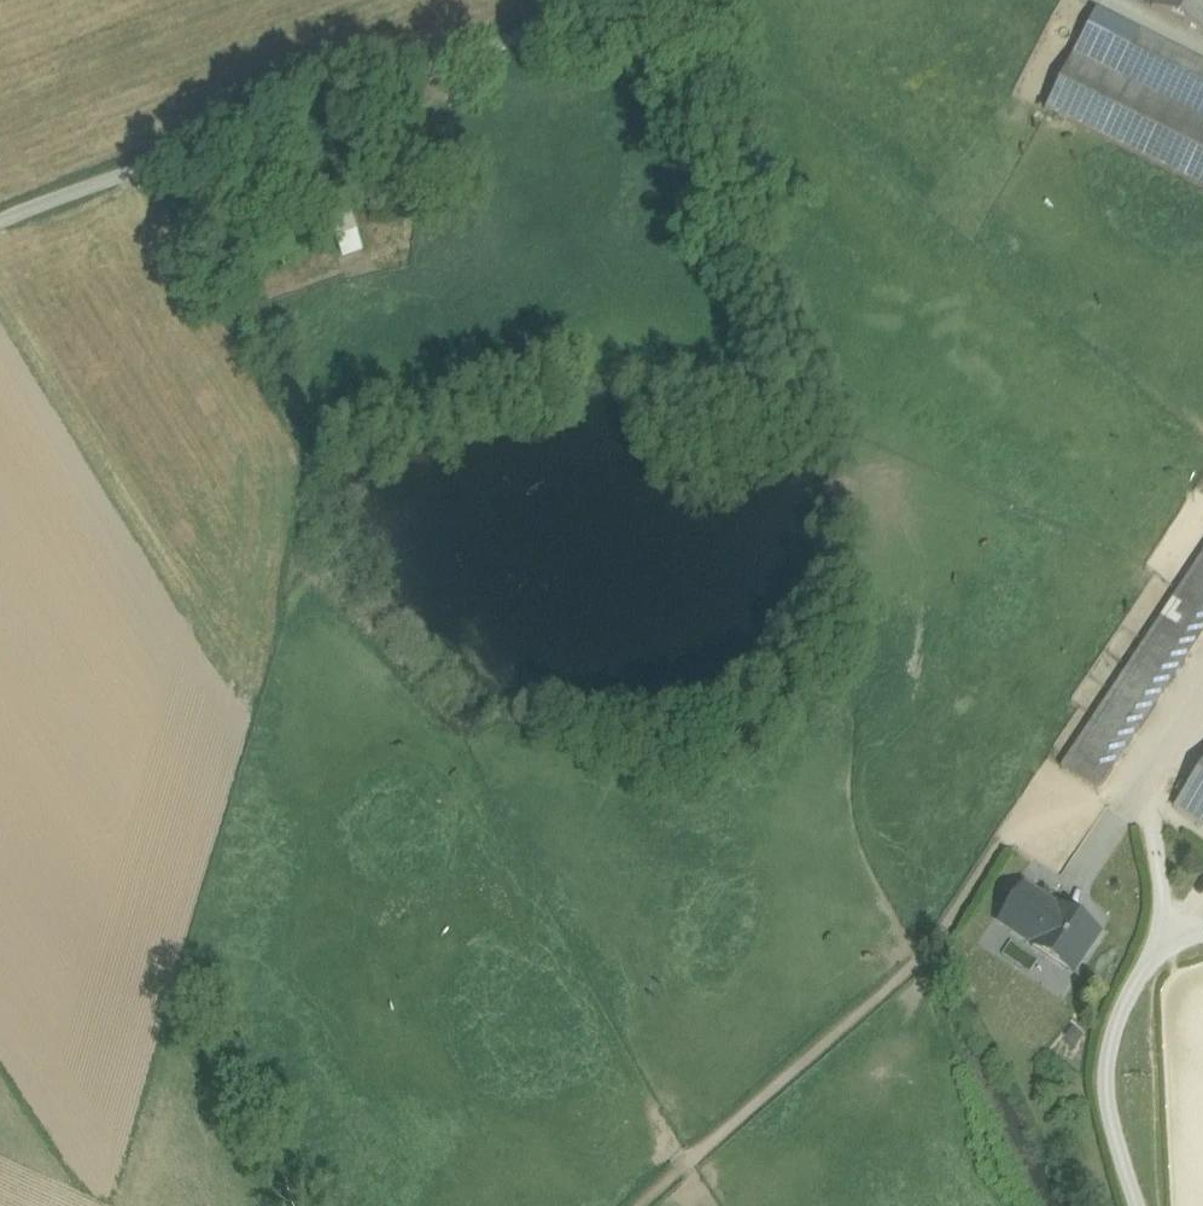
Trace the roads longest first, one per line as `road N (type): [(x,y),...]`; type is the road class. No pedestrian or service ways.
road 1 (track): [(640,1205),(934,947),(1007,837),(1144,785)]
road 2 (unclassified): [(608,0),(0,220)]

